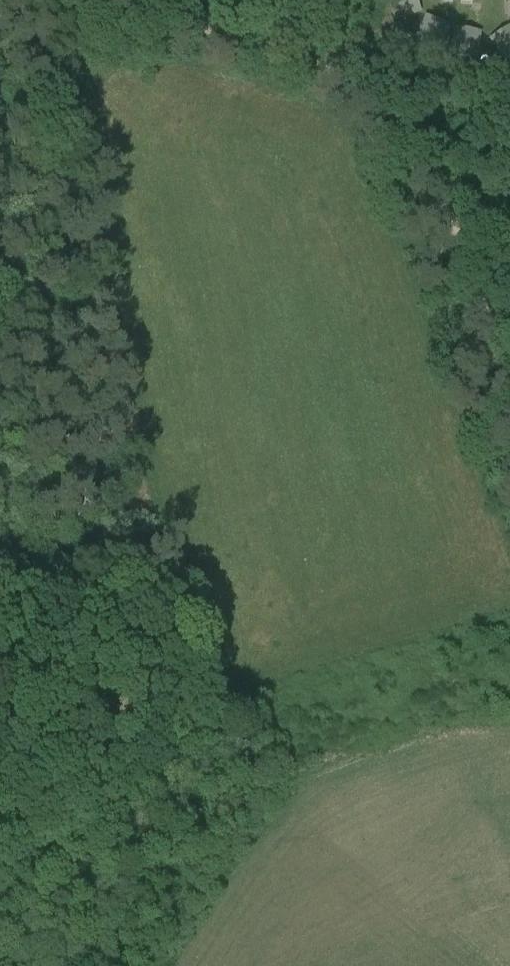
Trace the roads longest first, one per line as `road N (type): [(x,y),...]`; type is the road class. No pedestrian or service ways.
road 1 (track): [(509,339),(432,174),(400,131),(312,64),(116,0)]

